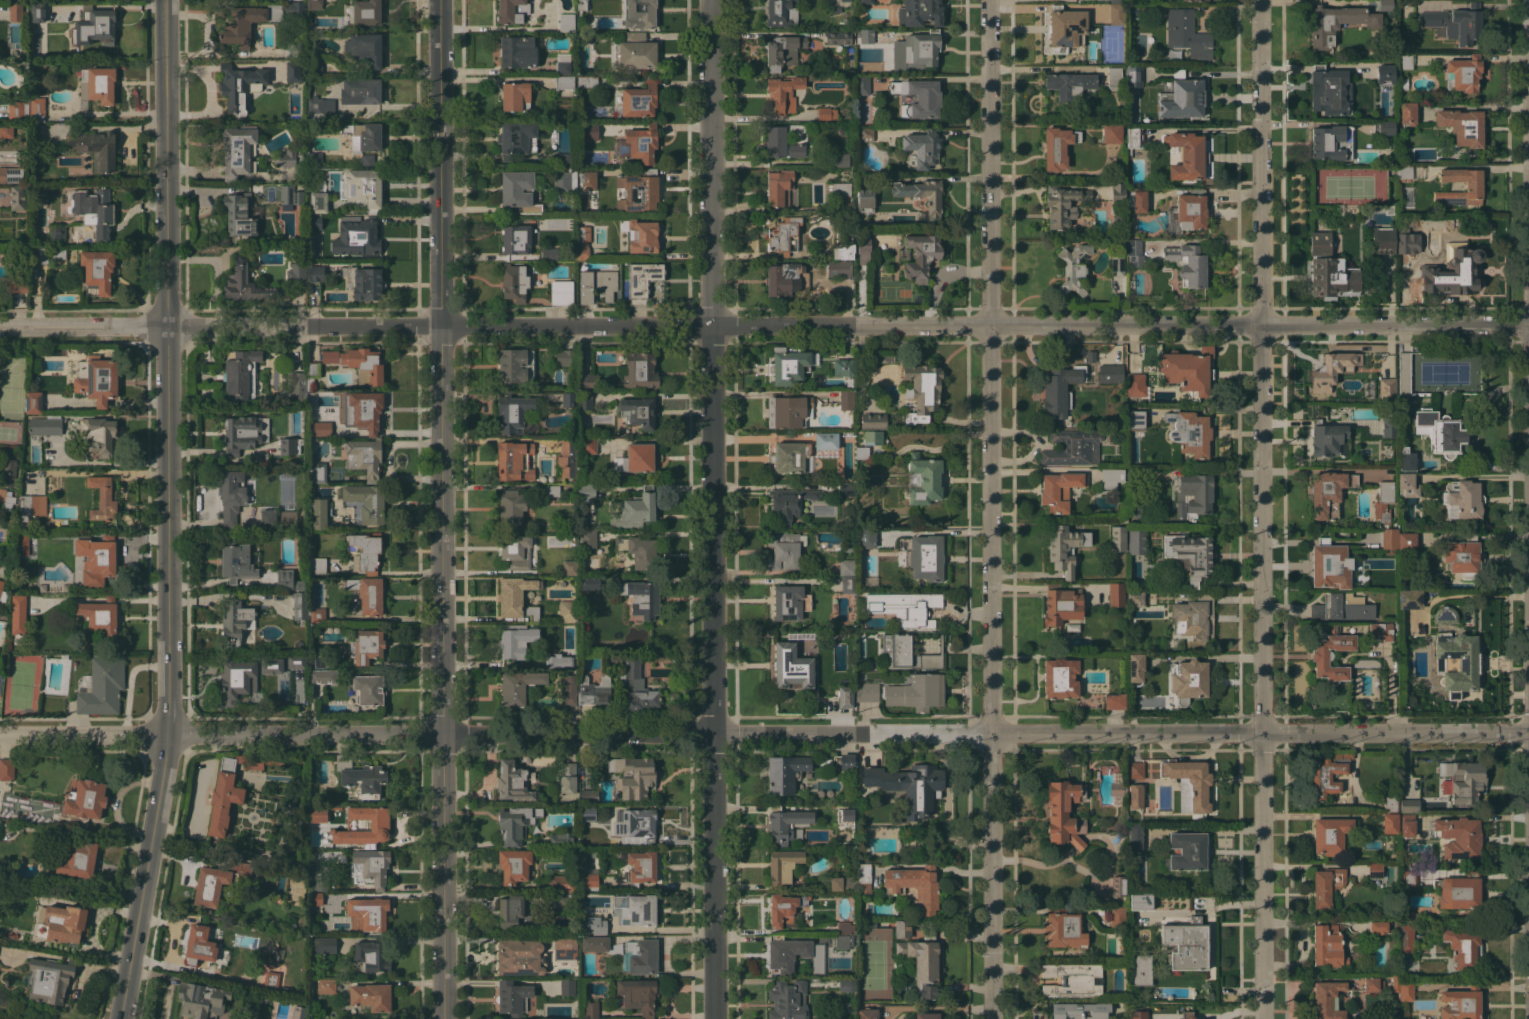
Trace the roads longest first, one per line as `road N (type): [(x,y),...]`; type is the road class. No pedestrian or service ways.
road 1 (residential): [(1528,324),(0,326)]
road 2 (residential): [(1262,731),(0,735)]
road 3 (secondary): [(164,0),(166,736),(124,1018)]
road 4 (residential): [(1256,0),(1264,1018)]
road 5 (residential): [(708,0),(715,1018)]
road 6 (tertiary): [(438,0),(443,1018)]
road 7 (residential): [(989,0),(993,1018)]
road 8 (residential): [(1528,731),(1262,731)]

